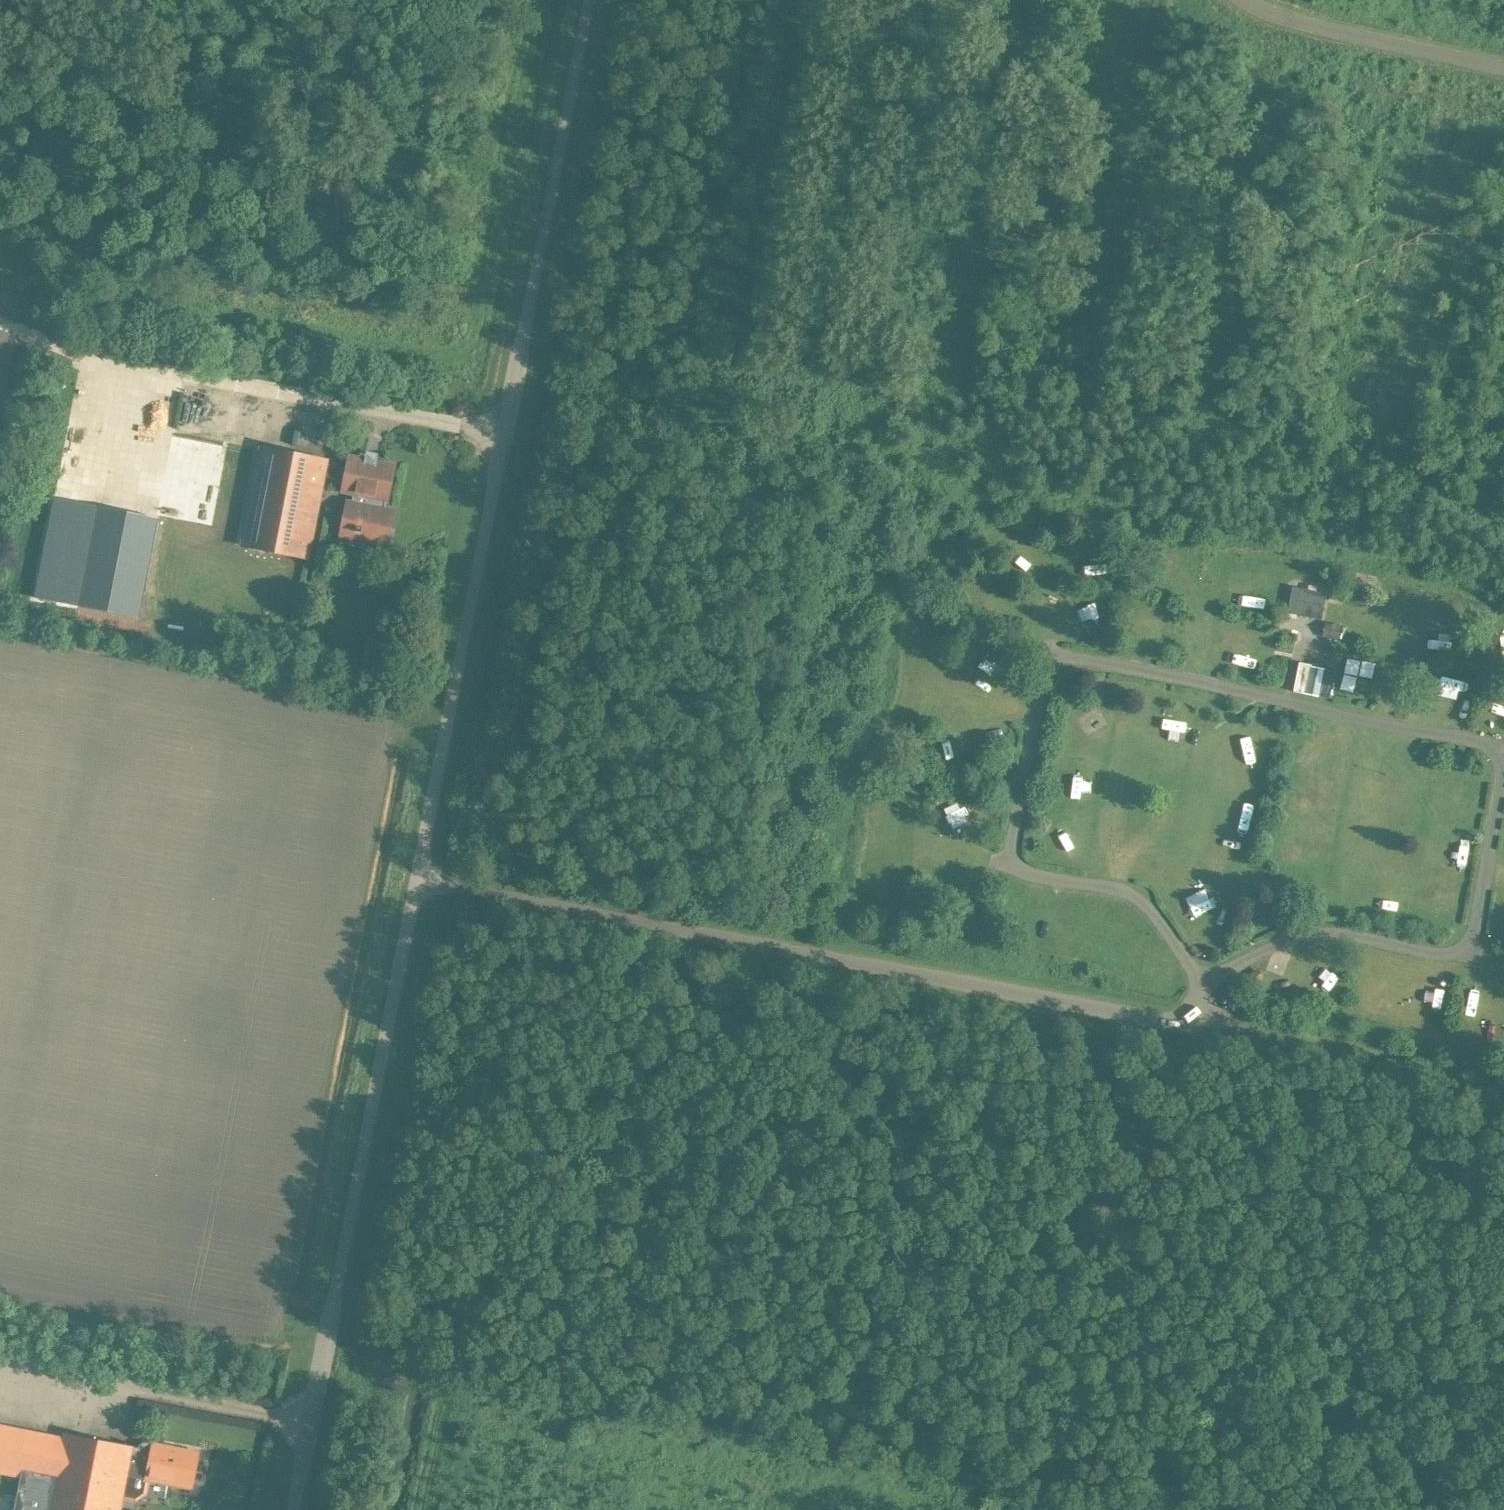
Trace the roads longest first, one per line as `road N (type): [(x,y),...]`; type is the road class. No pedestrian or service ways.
road 1 (unclassified): [(295,1509),(588,0)]
road 2 (track): [(1503,1079),(1236,1031)]
road 3 (track): [(417,1509),(441,1380),(431,1368),(327,1341)]

